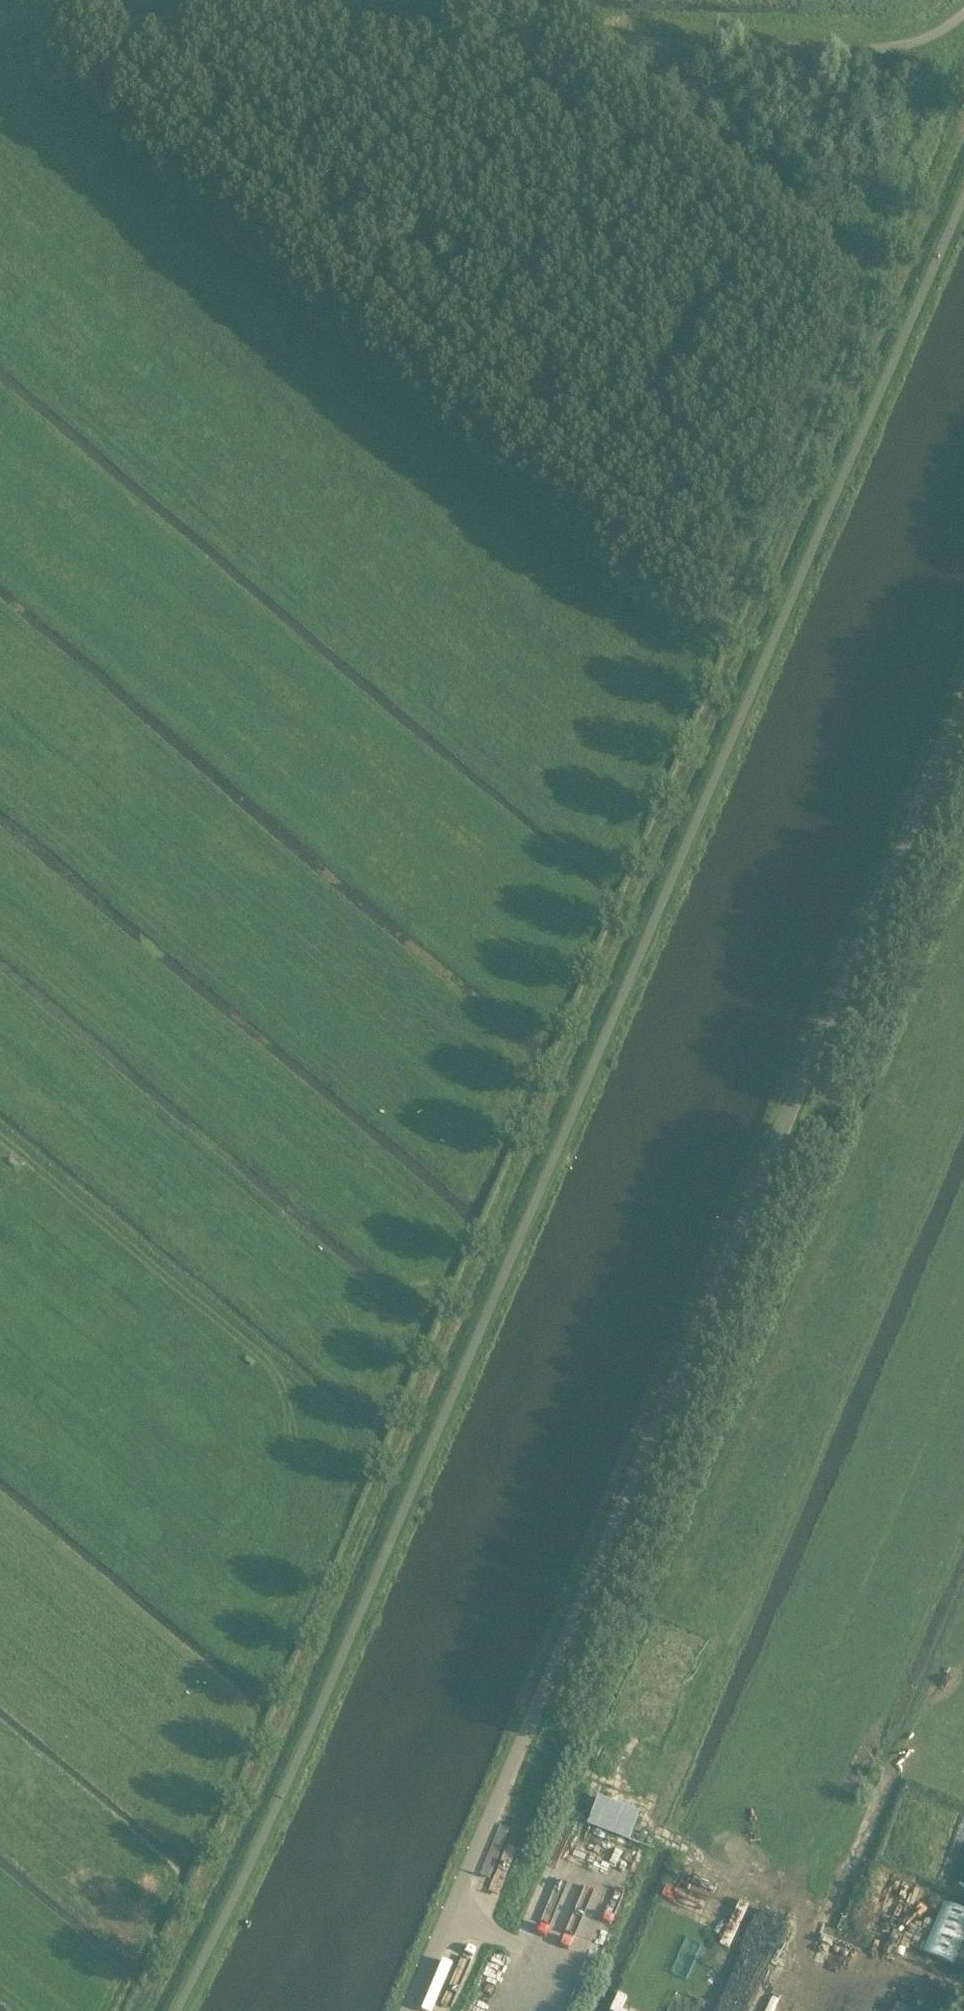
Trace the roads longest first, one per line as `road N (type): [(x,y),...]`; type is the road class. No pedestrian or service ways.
road 1 (unclassified): [(406,2010),(963,697)]
road 2 (unclassified): [(0,15),(600,30)]

